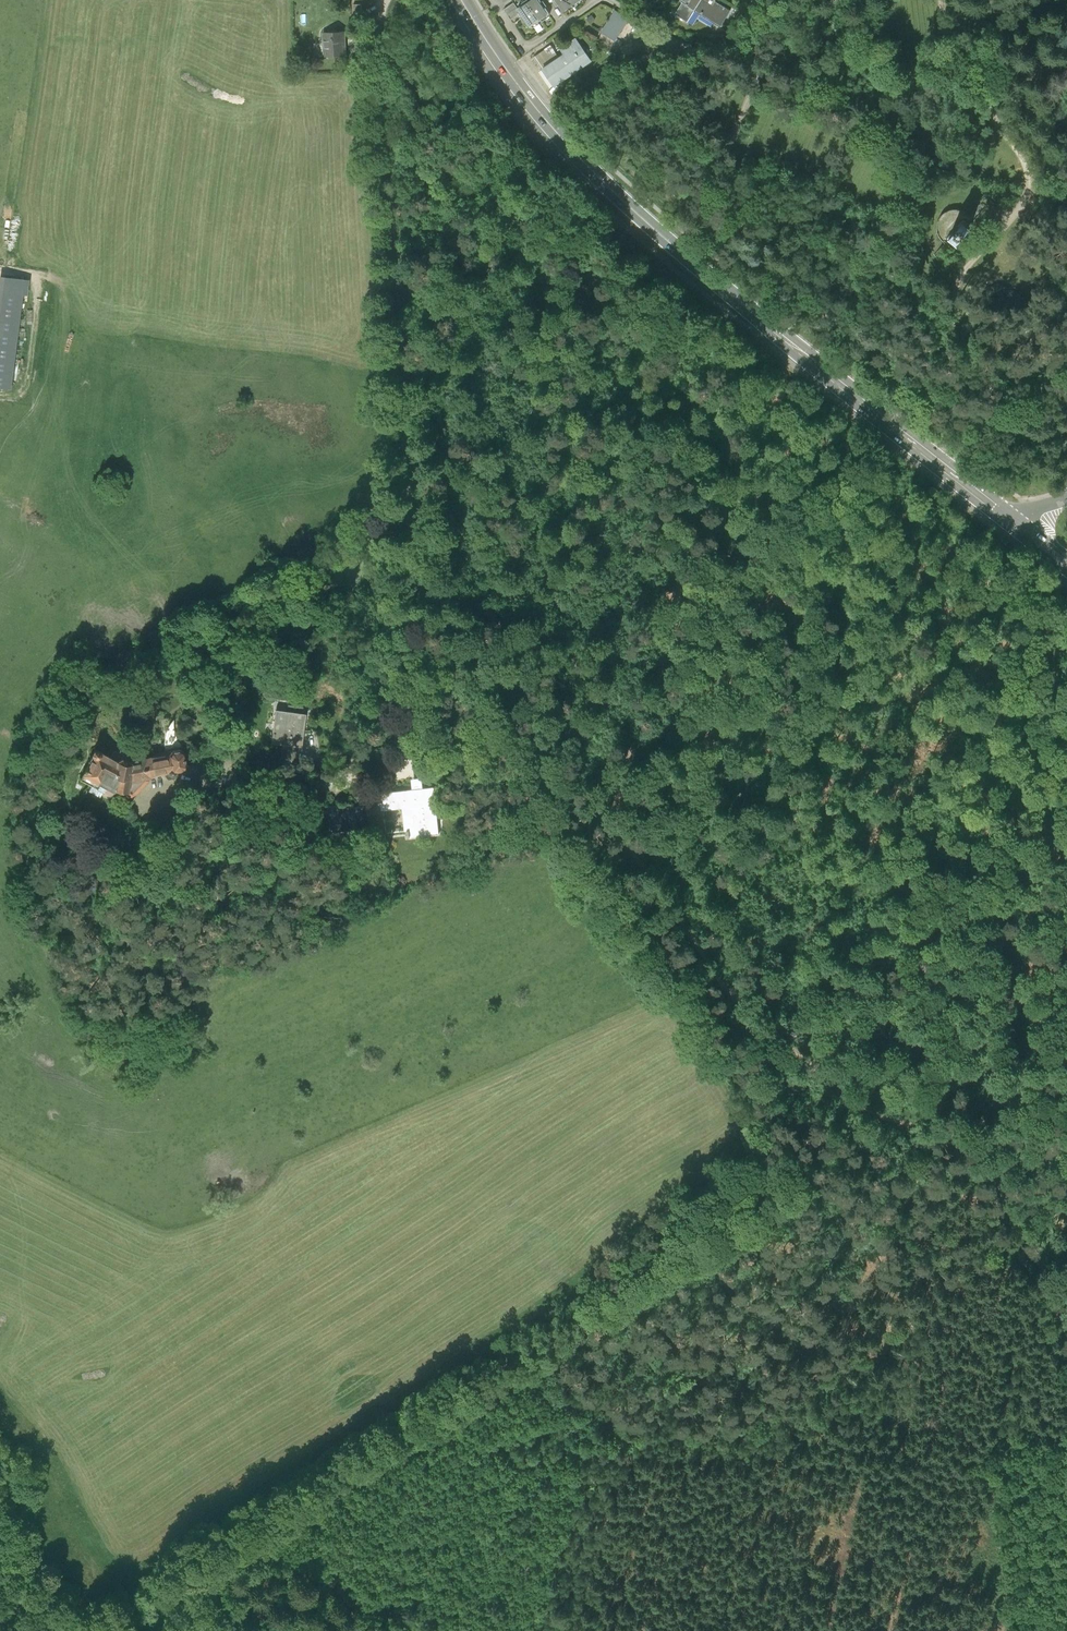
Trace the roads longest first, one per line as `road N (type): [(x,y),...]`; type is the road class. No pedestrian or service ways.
road 1 (track): [(415,598),(533,592),(558,601),(582,626),(630,708),(622,791),(608,809),(656,894),(806,1064),(993,1184),(1036,1256),(1066,1353)]
road 2 (primary): [(462,0),(538,113),(641,218),(1066,565)]
road 3 (track): [(472,867),(608,809)]

